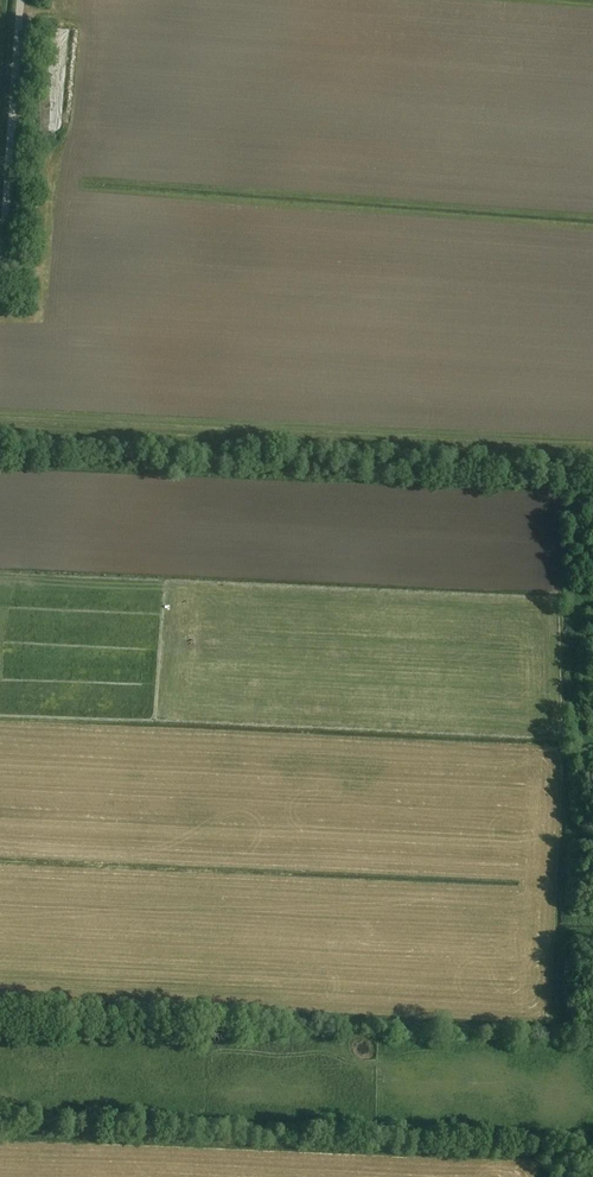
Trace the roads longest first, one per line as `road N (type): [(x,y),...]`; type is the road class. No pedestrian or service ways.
road 1 (unclassified): [(0,256),(20,0)]

